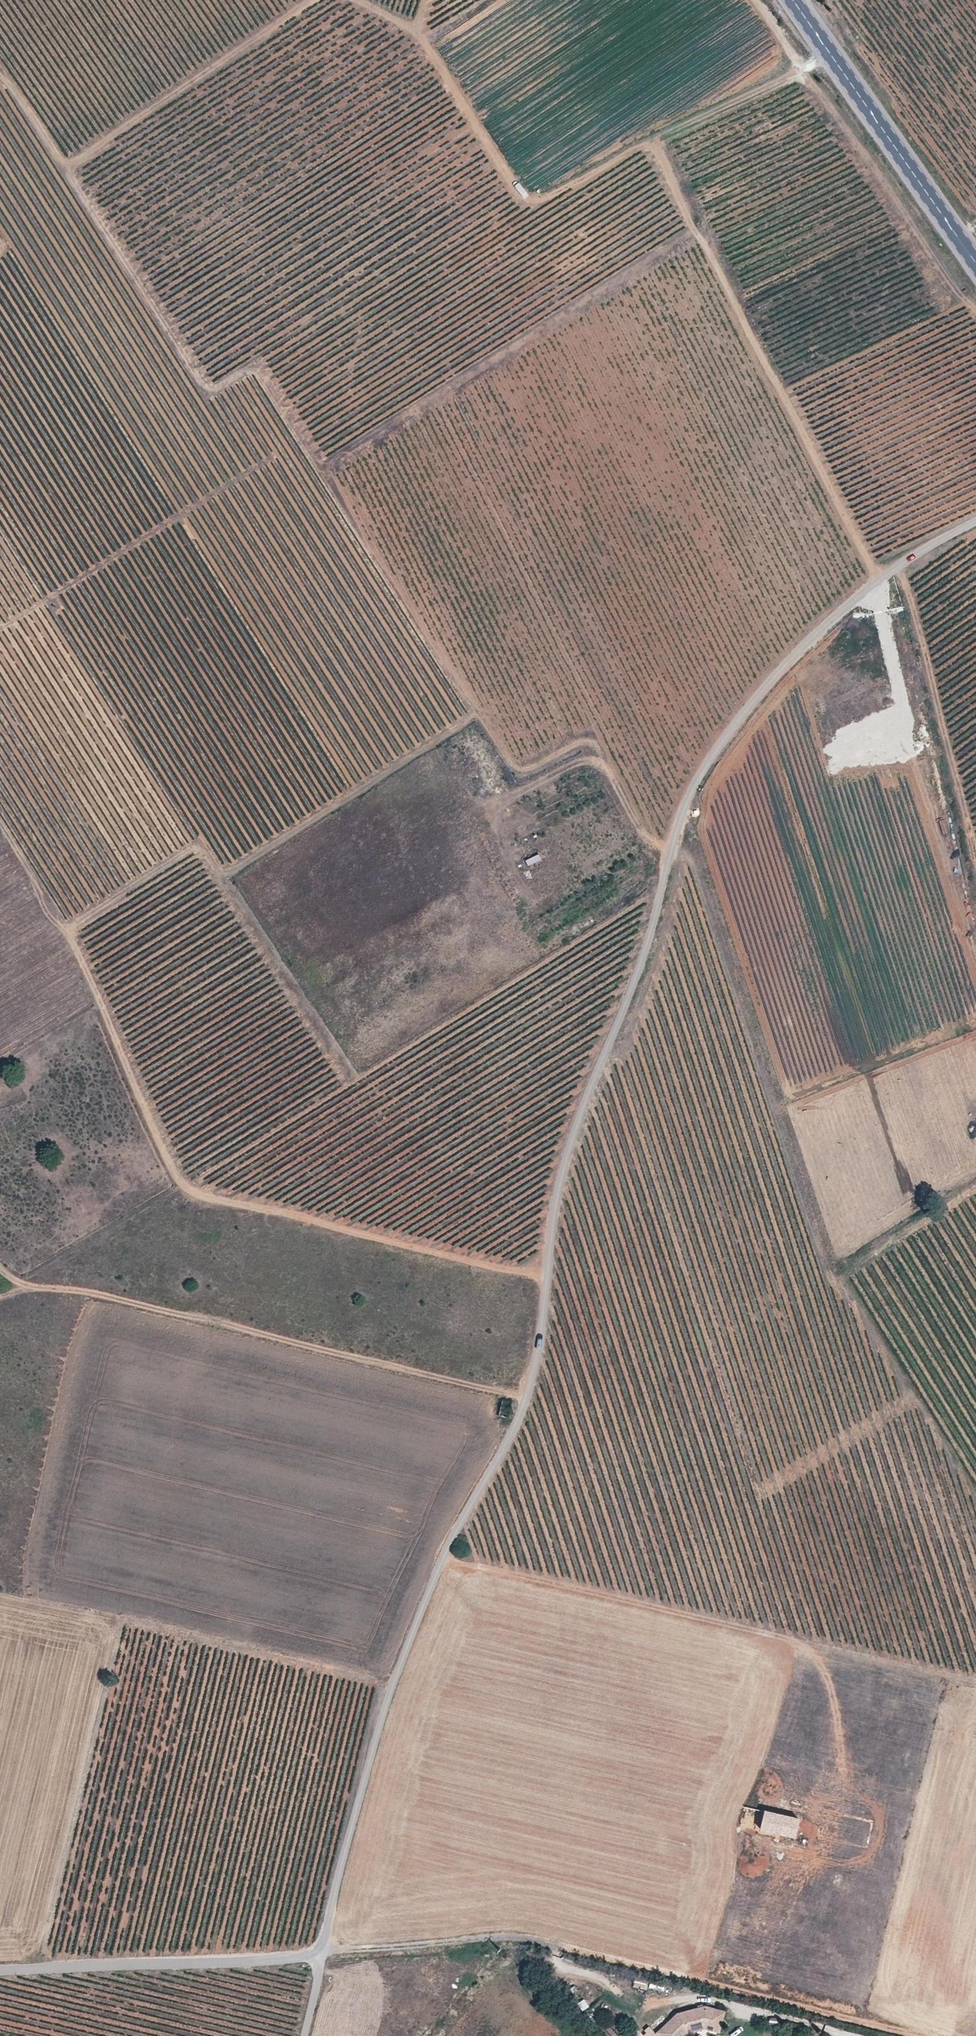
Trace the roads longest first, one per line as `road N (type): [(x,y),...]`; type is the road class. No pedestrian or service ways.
road 1 (unclassified): [(975,524),(881,581),(814,640),(700,778),(568,1160),(535,1369),(521,1410),(448,1545),(384,1701),(320,1958)]
road 2 (track): [(881,581),(650,141),(803,72)]
road 3 (track): [(892,2035),(514,1935),(320,1958)]
road 4 (tertiary): [(975,266),(789,0)]
road 5 (unclassified): [(320,1958),(0,1974)]

